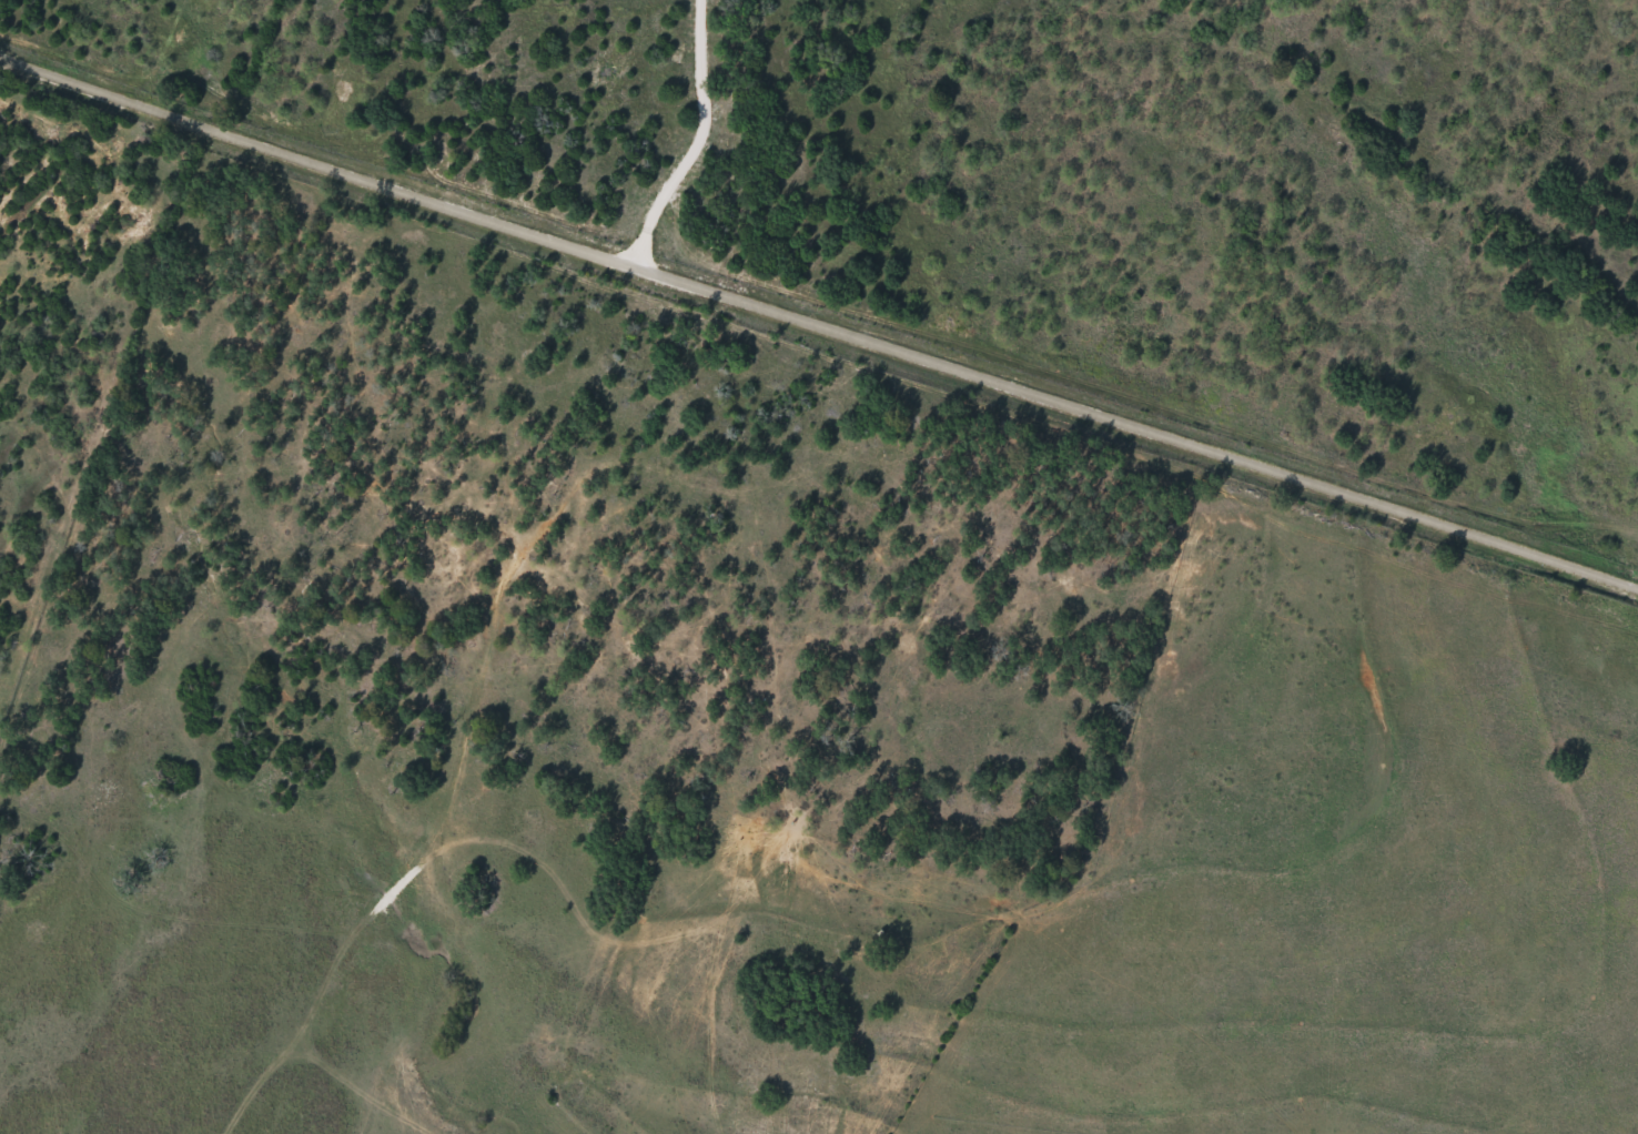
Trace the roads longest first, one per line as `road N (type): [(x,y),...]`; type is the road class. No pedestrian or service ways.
road 1 (residential): [(0,58),(1637,589)]

